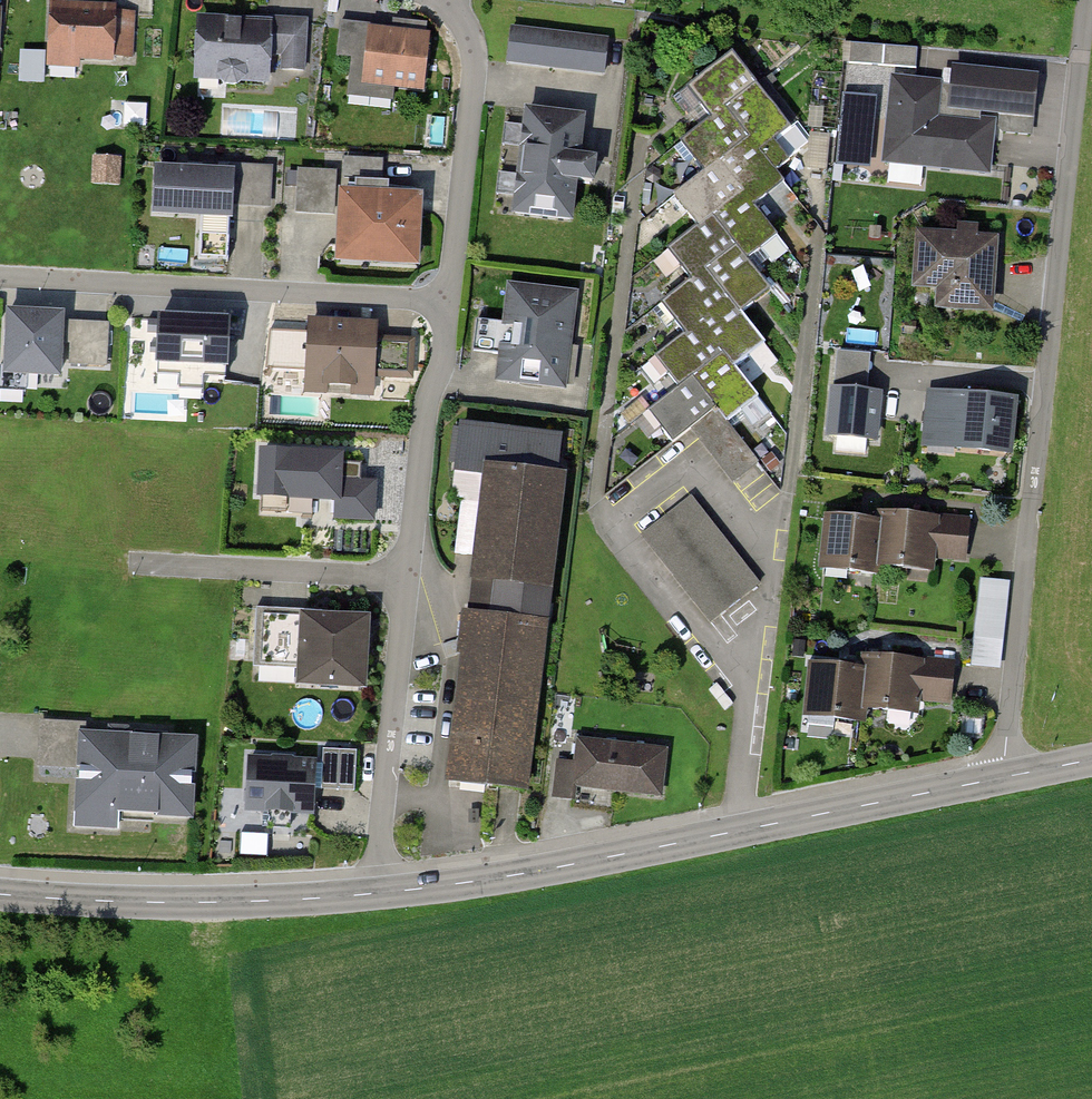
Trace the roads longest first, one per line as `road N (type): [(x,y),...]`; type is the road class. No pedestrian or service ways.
road 1 (residential): [(1091,28),(1001,779)]
road 2 (residential): [(455,296),(0,276)]
road 3 (tertiary): [(0,894),(181,903),(375,894)]
road 4 (tertiary): [(375,894),(736,832)]
road 5 (residential): [(748,682),(772,583),(766,554),(696,463),(616,524)]
road 6 (residential): [(406,578),(375,894)]
road 7 (residential): [(452,0),(473,30),(482,106),(455,296)]
road 8 (residential): [(455,296),(423,419),(406,578)]
road 9 (residential): [(406,578),(129,562)]
road 10 (tertiary): [(736,832),(1001,779)]
road 11 (residential): [(616,524),(748,682)]
road 12 (residential): [(736,832),(748,682)]

